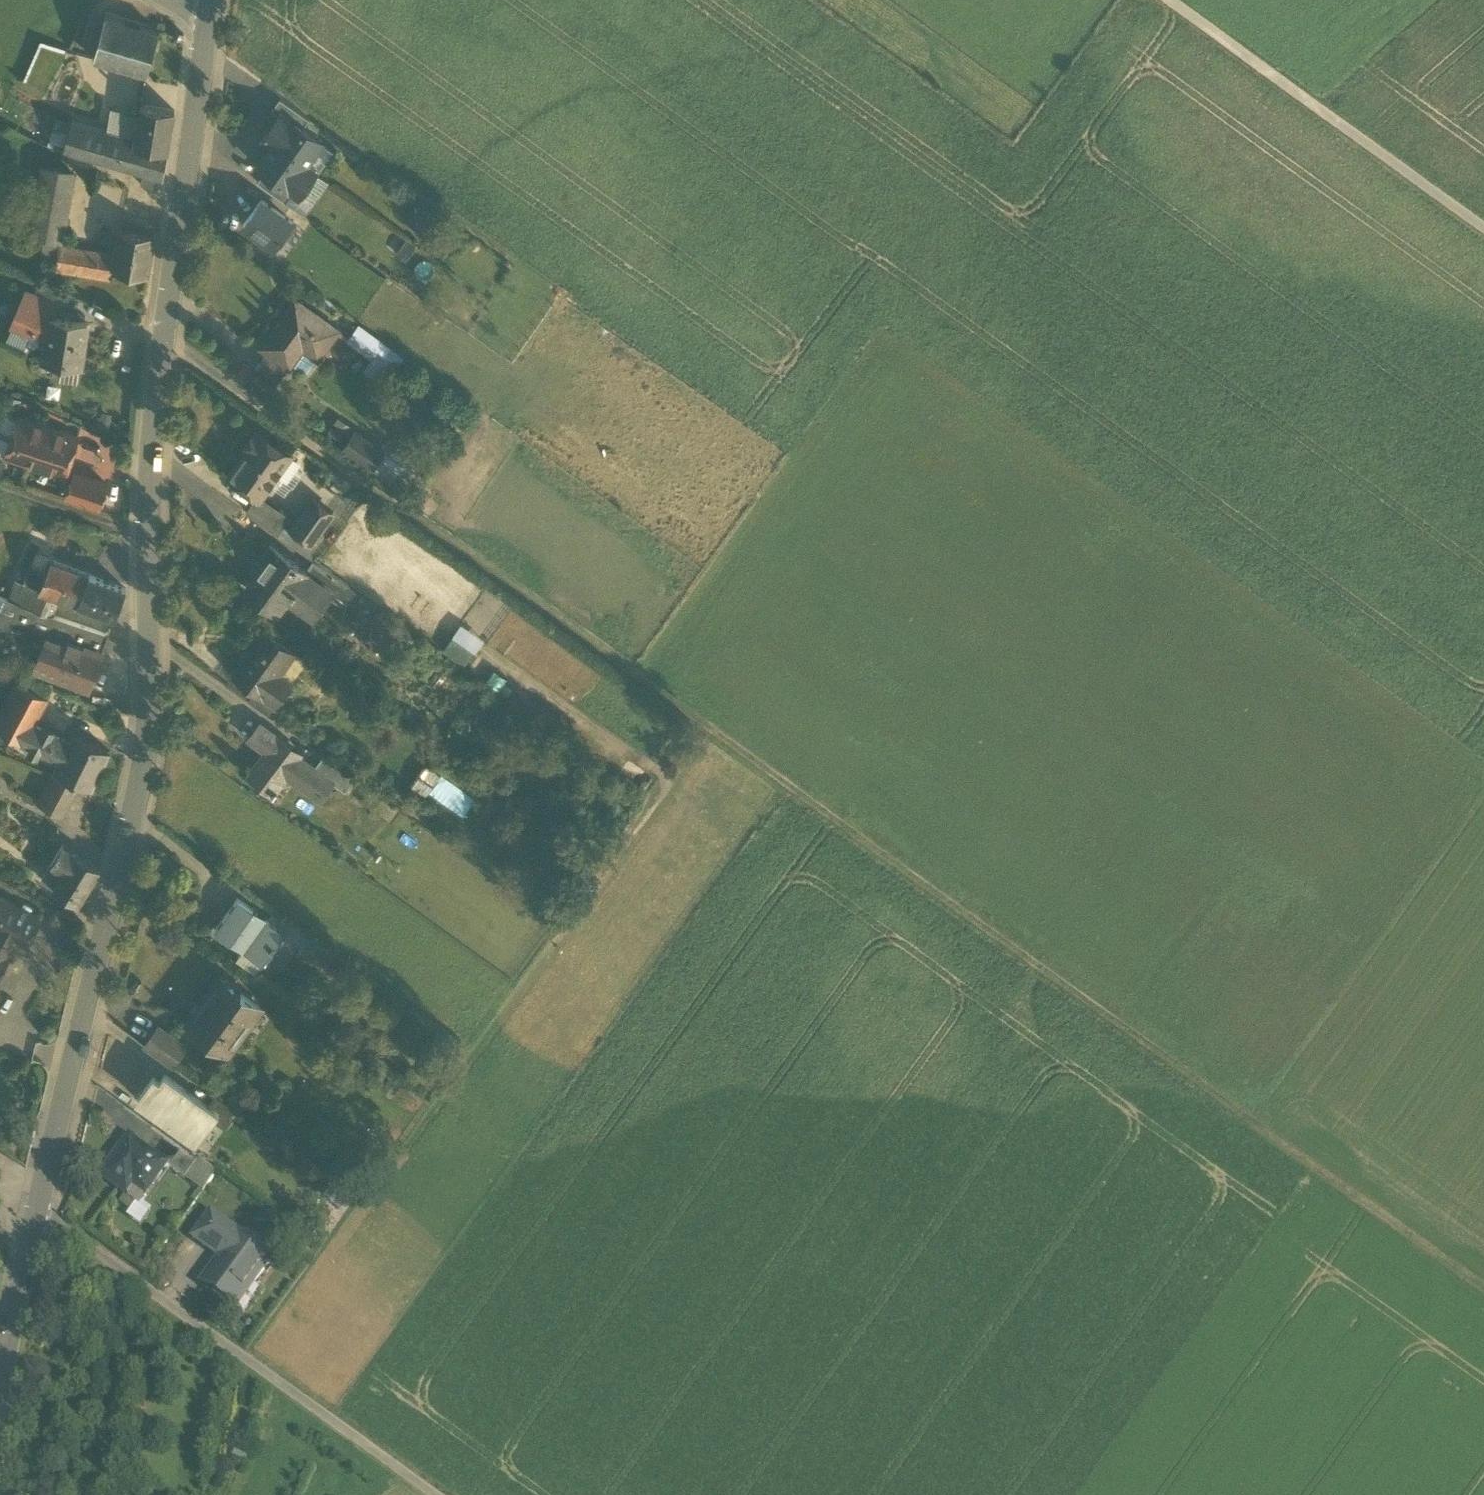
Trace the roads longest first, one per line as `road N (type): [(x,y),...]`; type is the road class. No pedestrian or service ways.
road 1 (track): [(164,340),(625,661),(1483,1288)]
road 2 (secondary): [(210,10),(149,460),(147,729),(134,819),(34,1216),(0,1395)]
road 3 (track): [(1171,0),(1483,226)]

